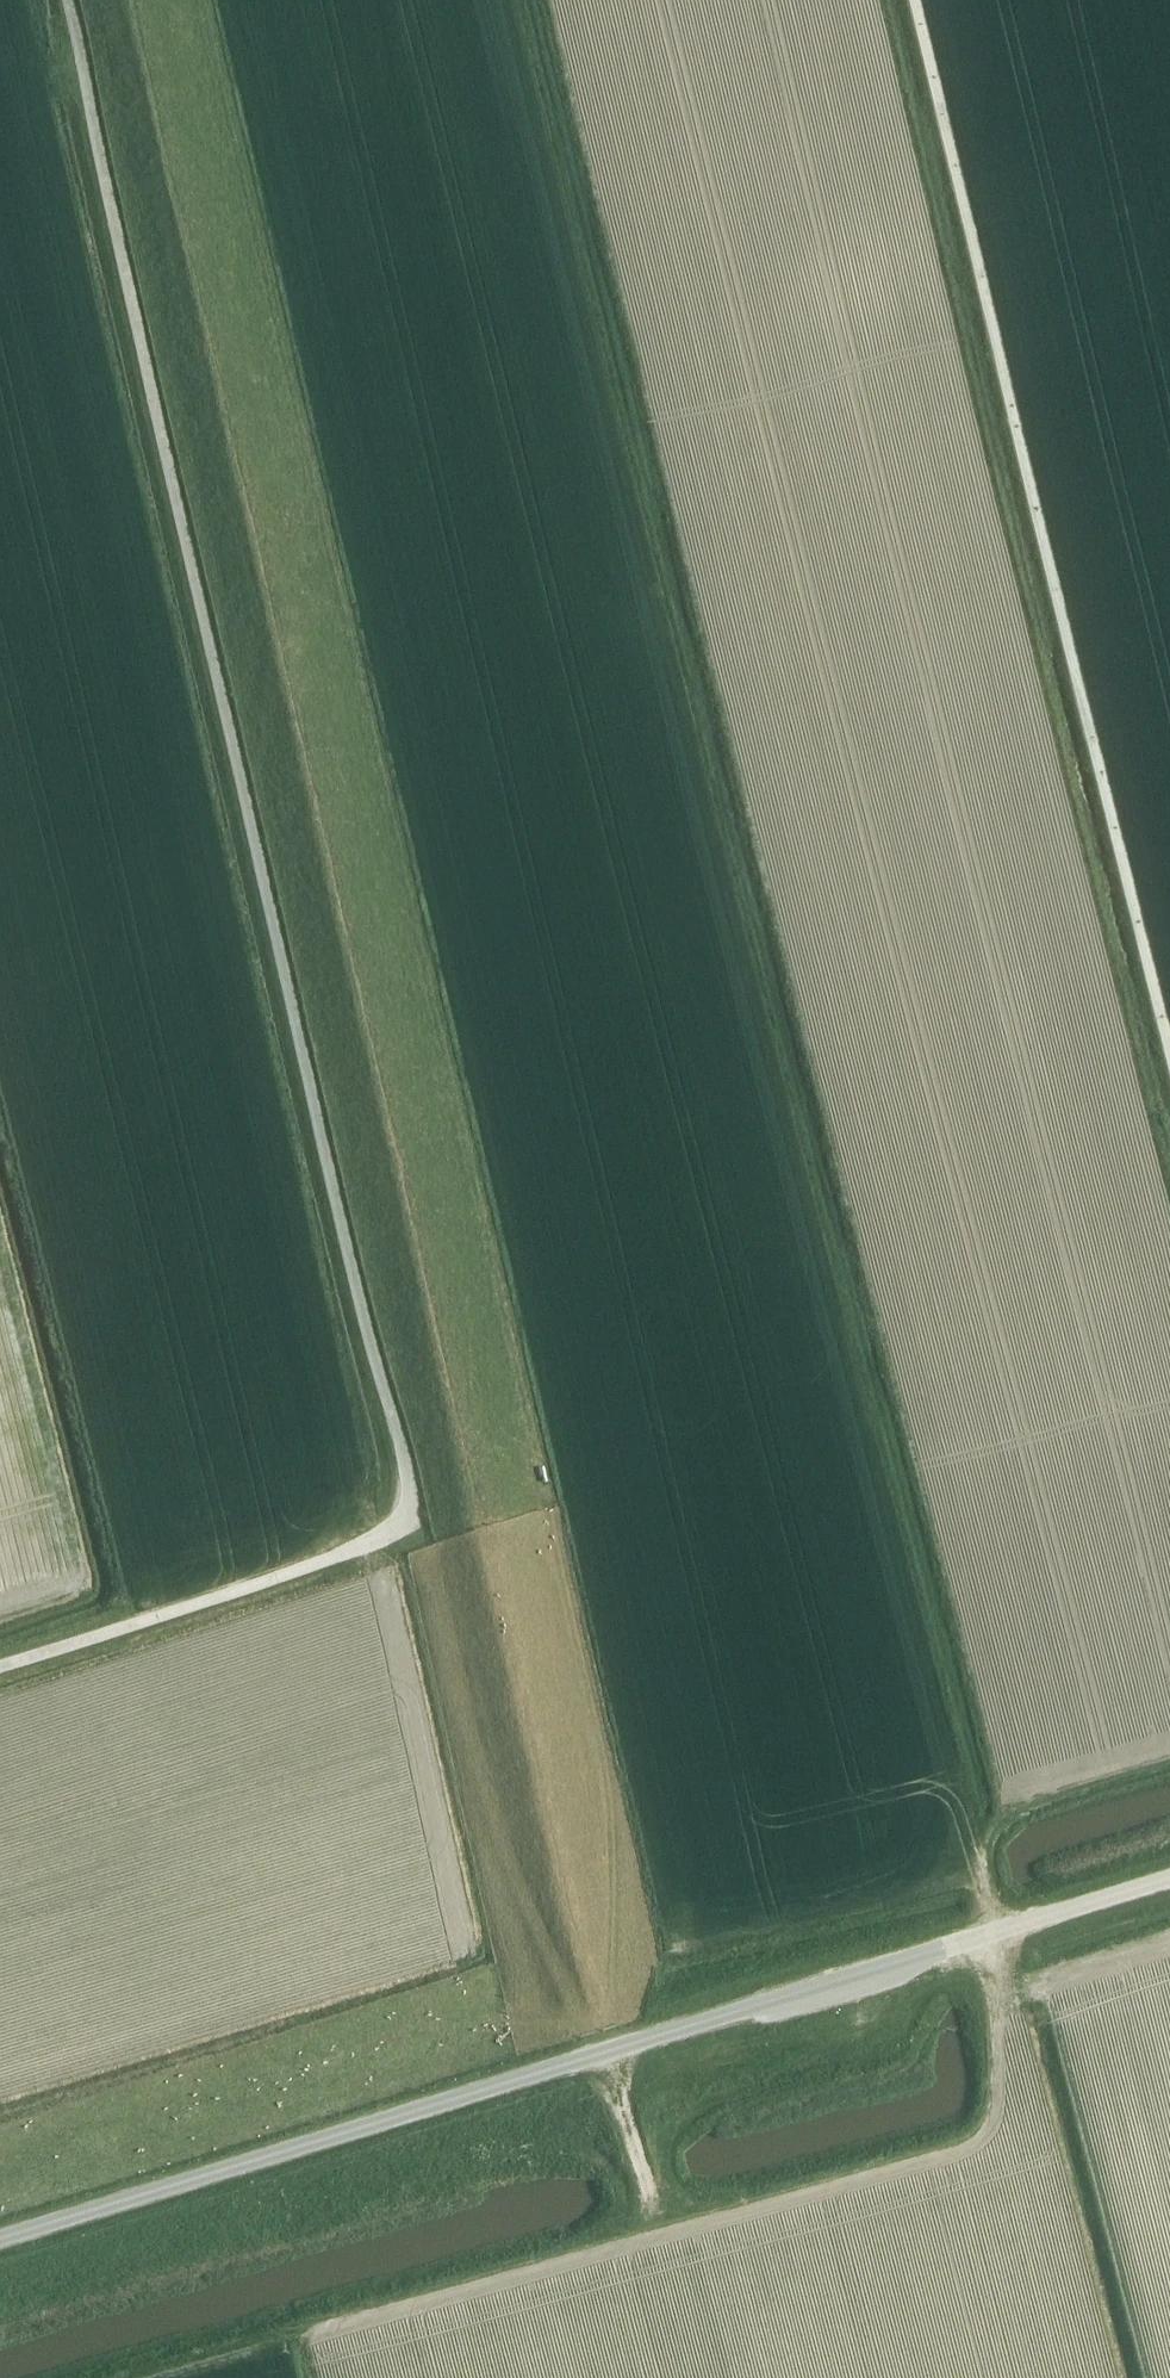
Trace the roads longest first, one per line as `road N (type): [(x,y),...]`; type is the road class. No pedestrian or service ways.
road 1 (track): [(0,1668),(338,1557),(376,1535),(385,1503),(376,1397),(56,0)]
road 2 (unclassified): [(0,2240),(1169,1878)]

